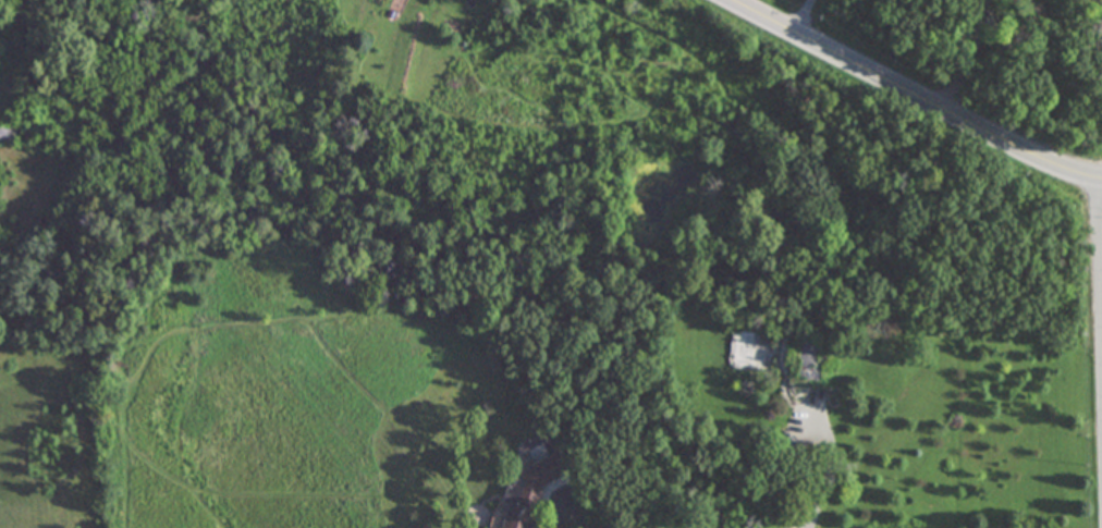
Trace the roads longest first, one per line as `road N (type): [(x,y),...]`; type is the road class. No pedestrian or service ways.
road 1 (secondary): [(1101,204),(1042,163),(720,0)]

